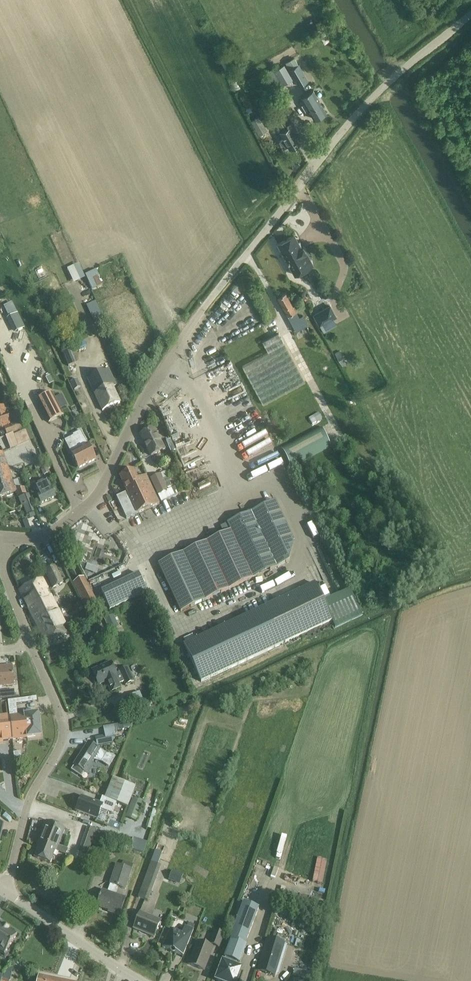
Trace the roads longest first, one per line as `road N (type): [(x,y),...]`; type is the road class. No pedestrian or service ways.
road 1 (unclassified): [(205,305),(366,104),(470,15)]
road 2 (residential): [(6,538),(45,533),(97,496),(134,418),(205,305)]
road 3 (residential): [(7,894),(31,803),(64,733),(33,645)]
road 4 (residential): [(7,894),(144,980)]

